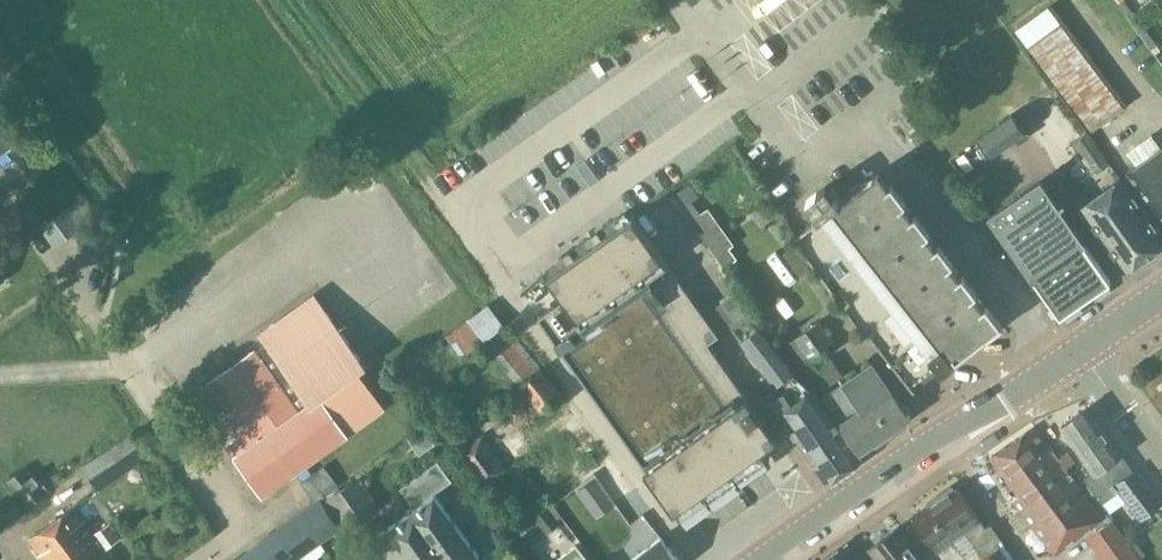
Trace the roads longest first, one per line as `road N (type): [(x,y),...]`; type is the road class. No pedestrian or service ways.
road 1 (primary): [(758,559),(1085,347)]
road 2 (residential): [(199,559),(238,530),(103,330)]
road 3 (track): [(297,0),(425,178)]
road 4 (residential): [(1161,448),(1085,347)]

